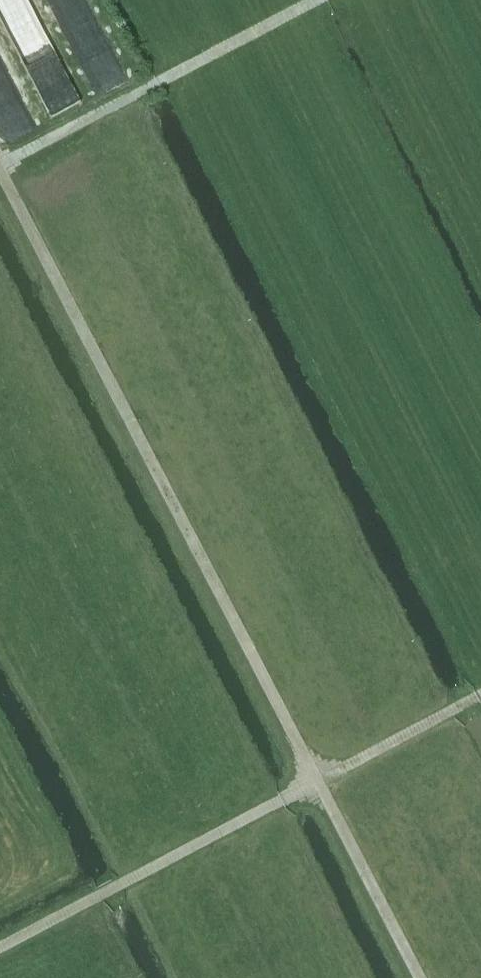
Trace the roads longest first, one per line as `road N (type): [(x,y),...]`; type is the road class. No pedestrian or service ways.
road 1 (track): [(0,172),(418,977)]
road 2 (track): [(480,691),(0,944)]
road 3 (track): [(313,0),(0,166)]

